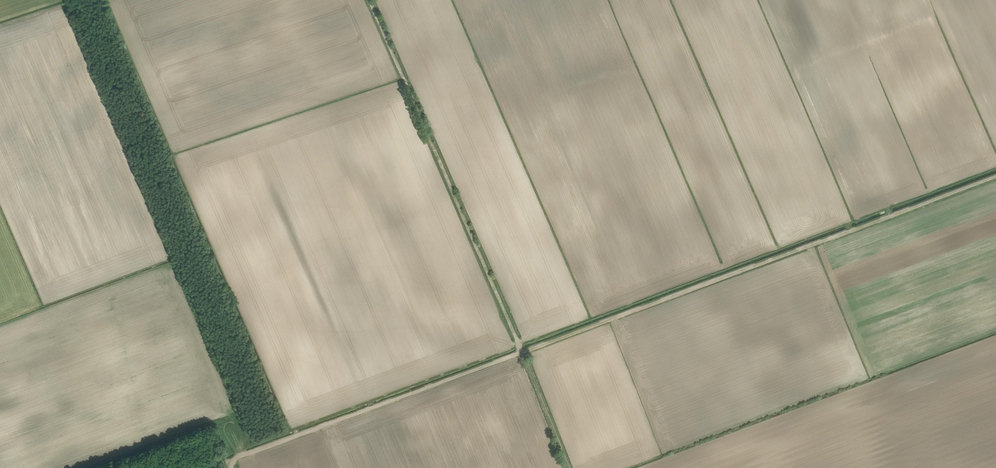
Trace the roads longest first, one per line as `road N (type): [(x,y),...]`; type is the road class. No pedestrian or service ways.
road 1 (track): [(522,354),(995,176)]
road 2 (track): [(522,354),(370,0)]
road 3 (track): [(232,461),(522,354)]
road 4 (track): [(83,467),(228,416),(242,438),(241,455)]
road 5 (track): [(522,354),(567,467)]

